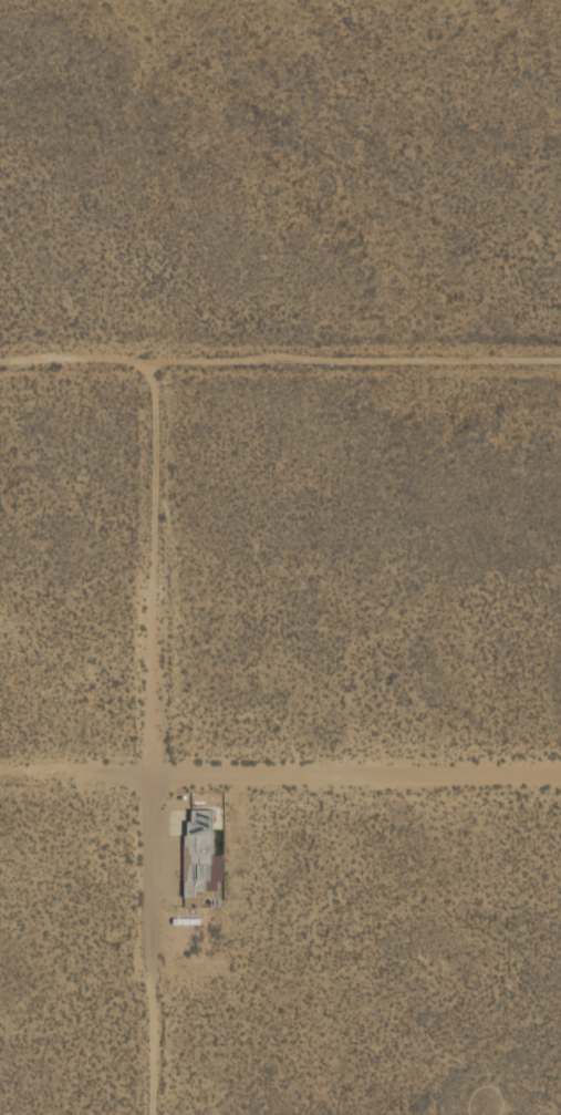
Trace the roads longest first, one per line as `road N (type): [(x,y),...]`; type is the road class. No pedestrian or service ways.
road 1 (track): [(560,360),(159,361),(150,781),(0,780)]
road 2 (residential): [(150,781),(560,774)]
road 3 (residential): [(150,781),(149,1114)]
road 4 (track): [(159,361),(0,361)]

